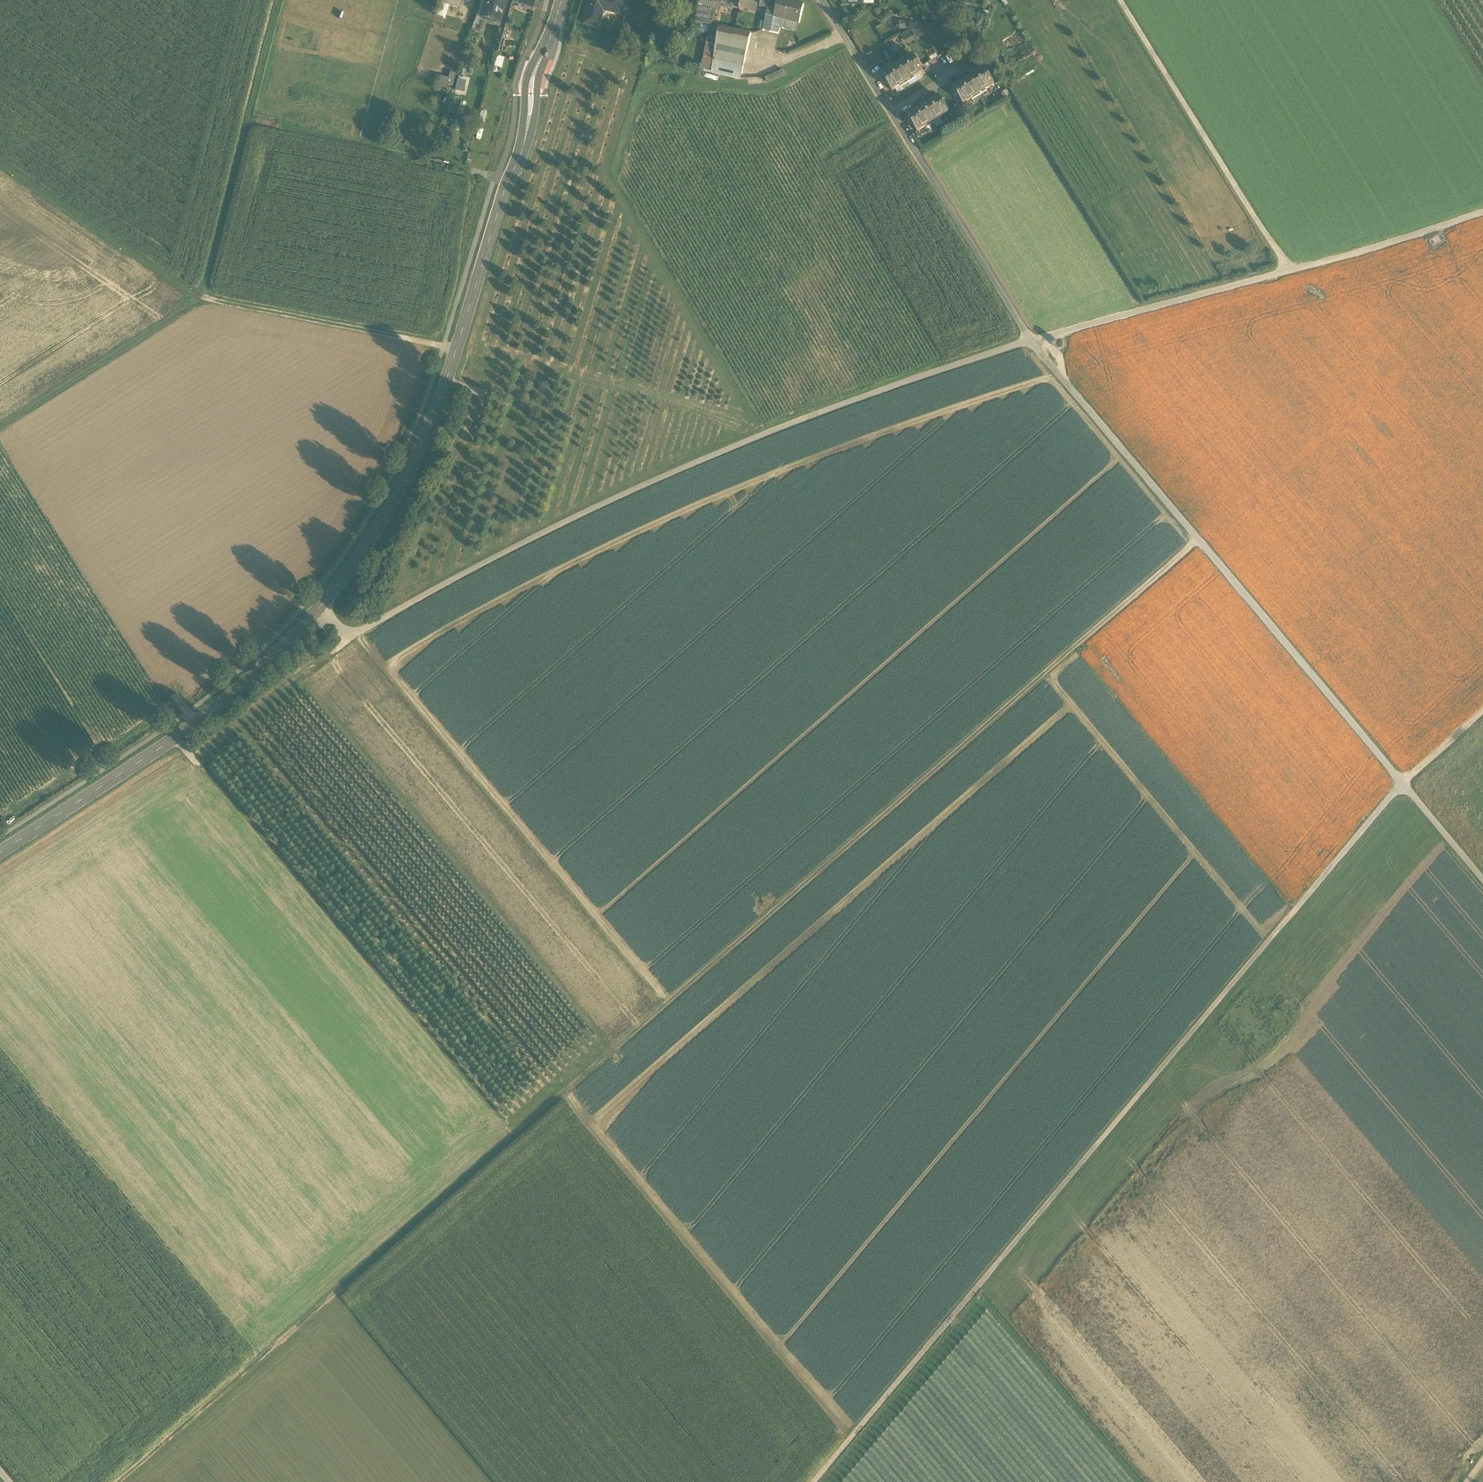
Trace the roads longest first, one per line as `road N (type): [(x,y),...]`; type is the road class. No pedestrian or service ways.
road 1 (track): [(123,1481),(1196,540)]
road 2 (track): [(305,606),(354,633),(548,529),(886,388),(1482,211)]
road 3 (tertiary): [(0,854),(197,724),(259,671),(336,588),(389,509),(445,386),(562,0)]
road 4 (track): [(813,1481),(1402,783),(1482,709)]
road 5 (track): [(1482,880),(1030,341),(917,155)]
road 6 (track): [(1289,272),(1120,0)]
road 7 (track): [(279,0),(203,298)]
road 8 (residential): [(917,155),(823,0)]

